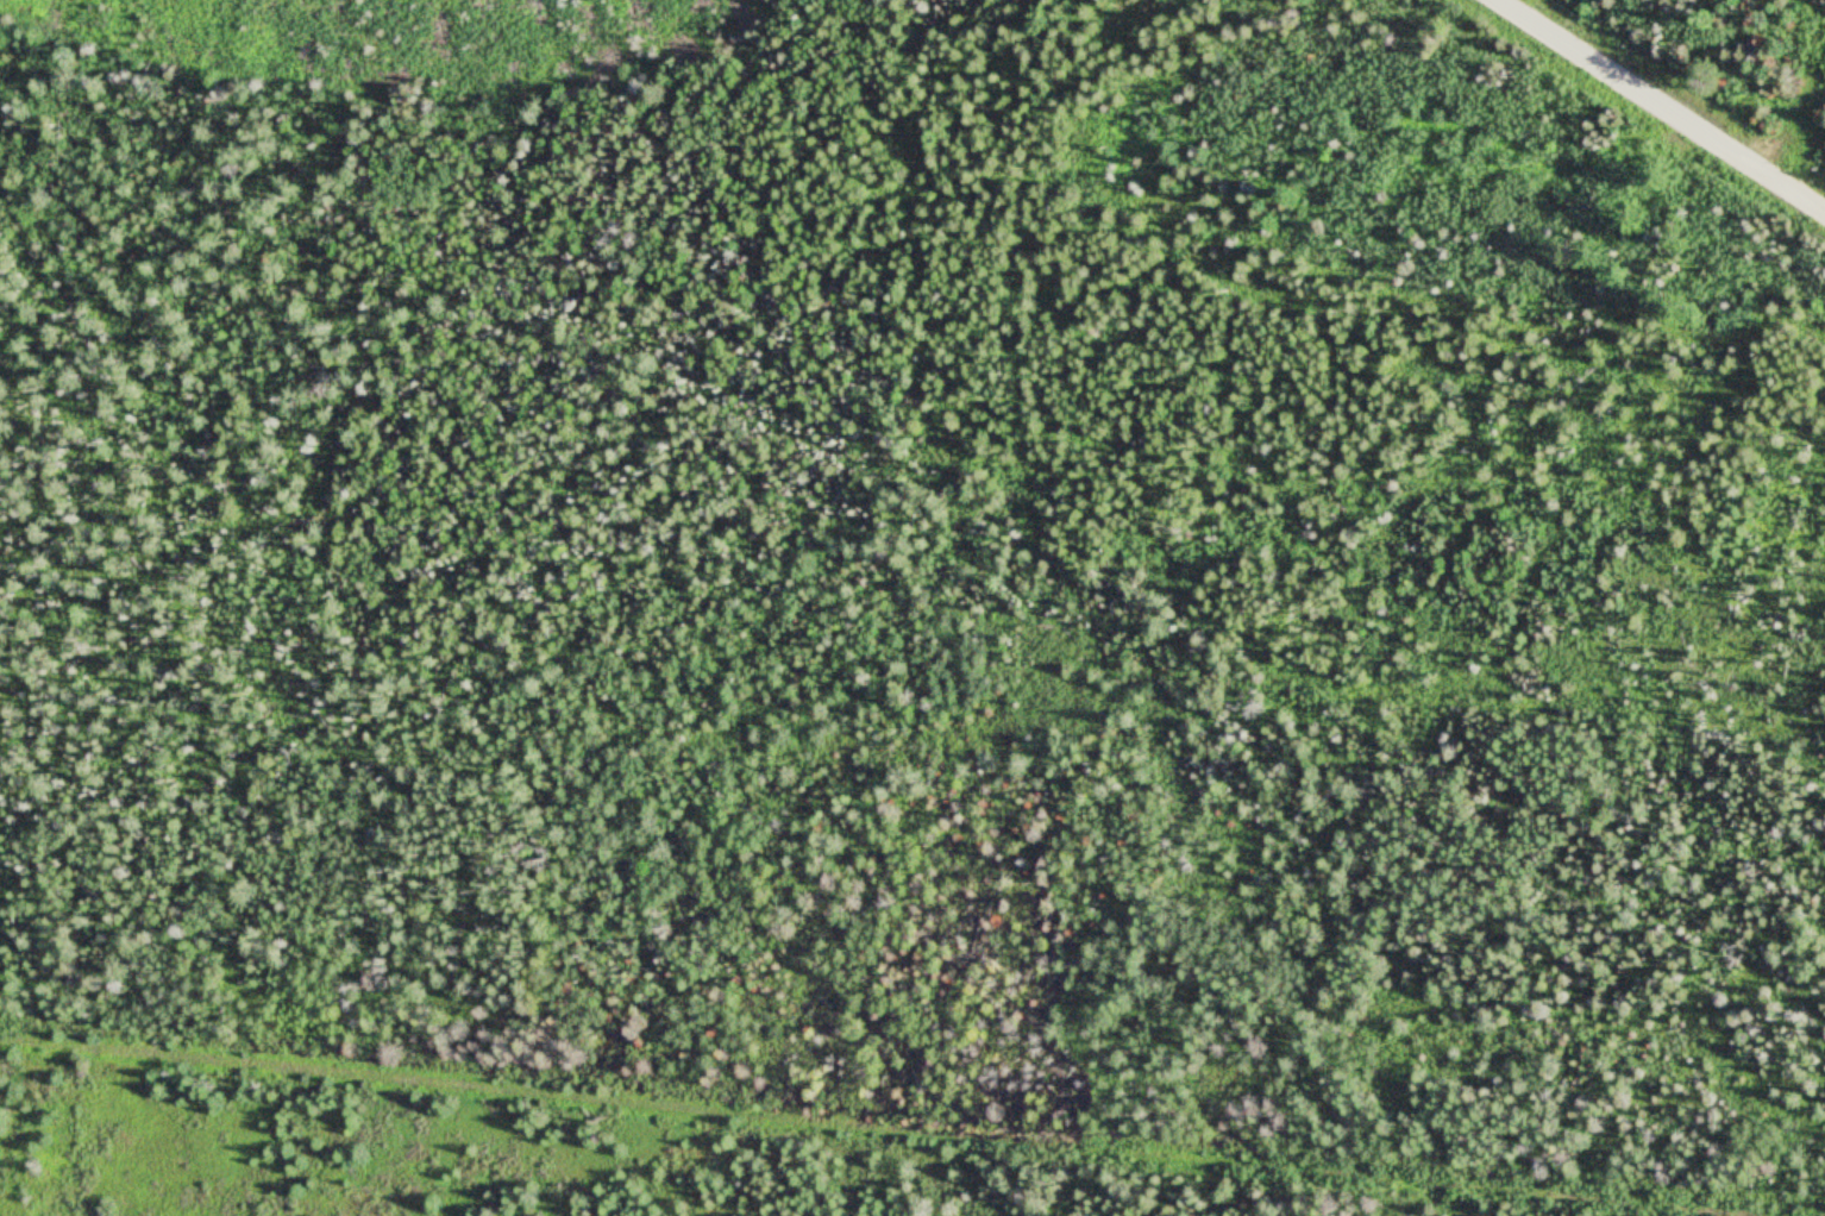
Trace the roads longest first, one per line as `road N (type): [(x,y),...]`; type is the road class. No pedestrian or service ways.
road 1 (tertiary): [(1824,206),(1508,0)]

